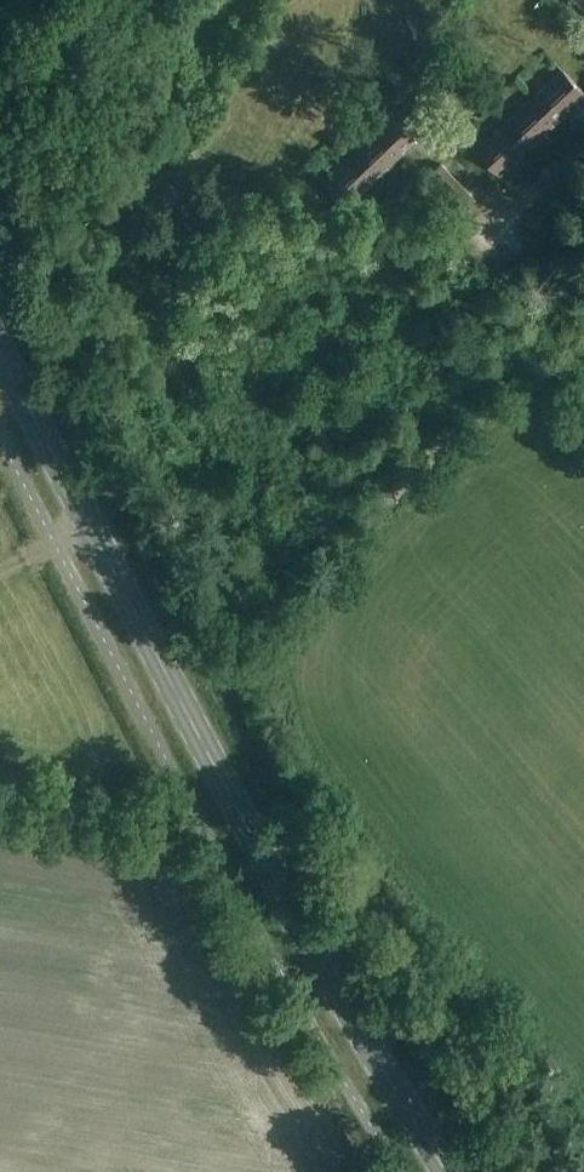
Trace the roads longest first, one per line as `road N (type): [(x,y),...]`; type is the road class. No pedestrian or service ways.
road 1 (primary): [(446,1171),(262,855),(0,352)]

